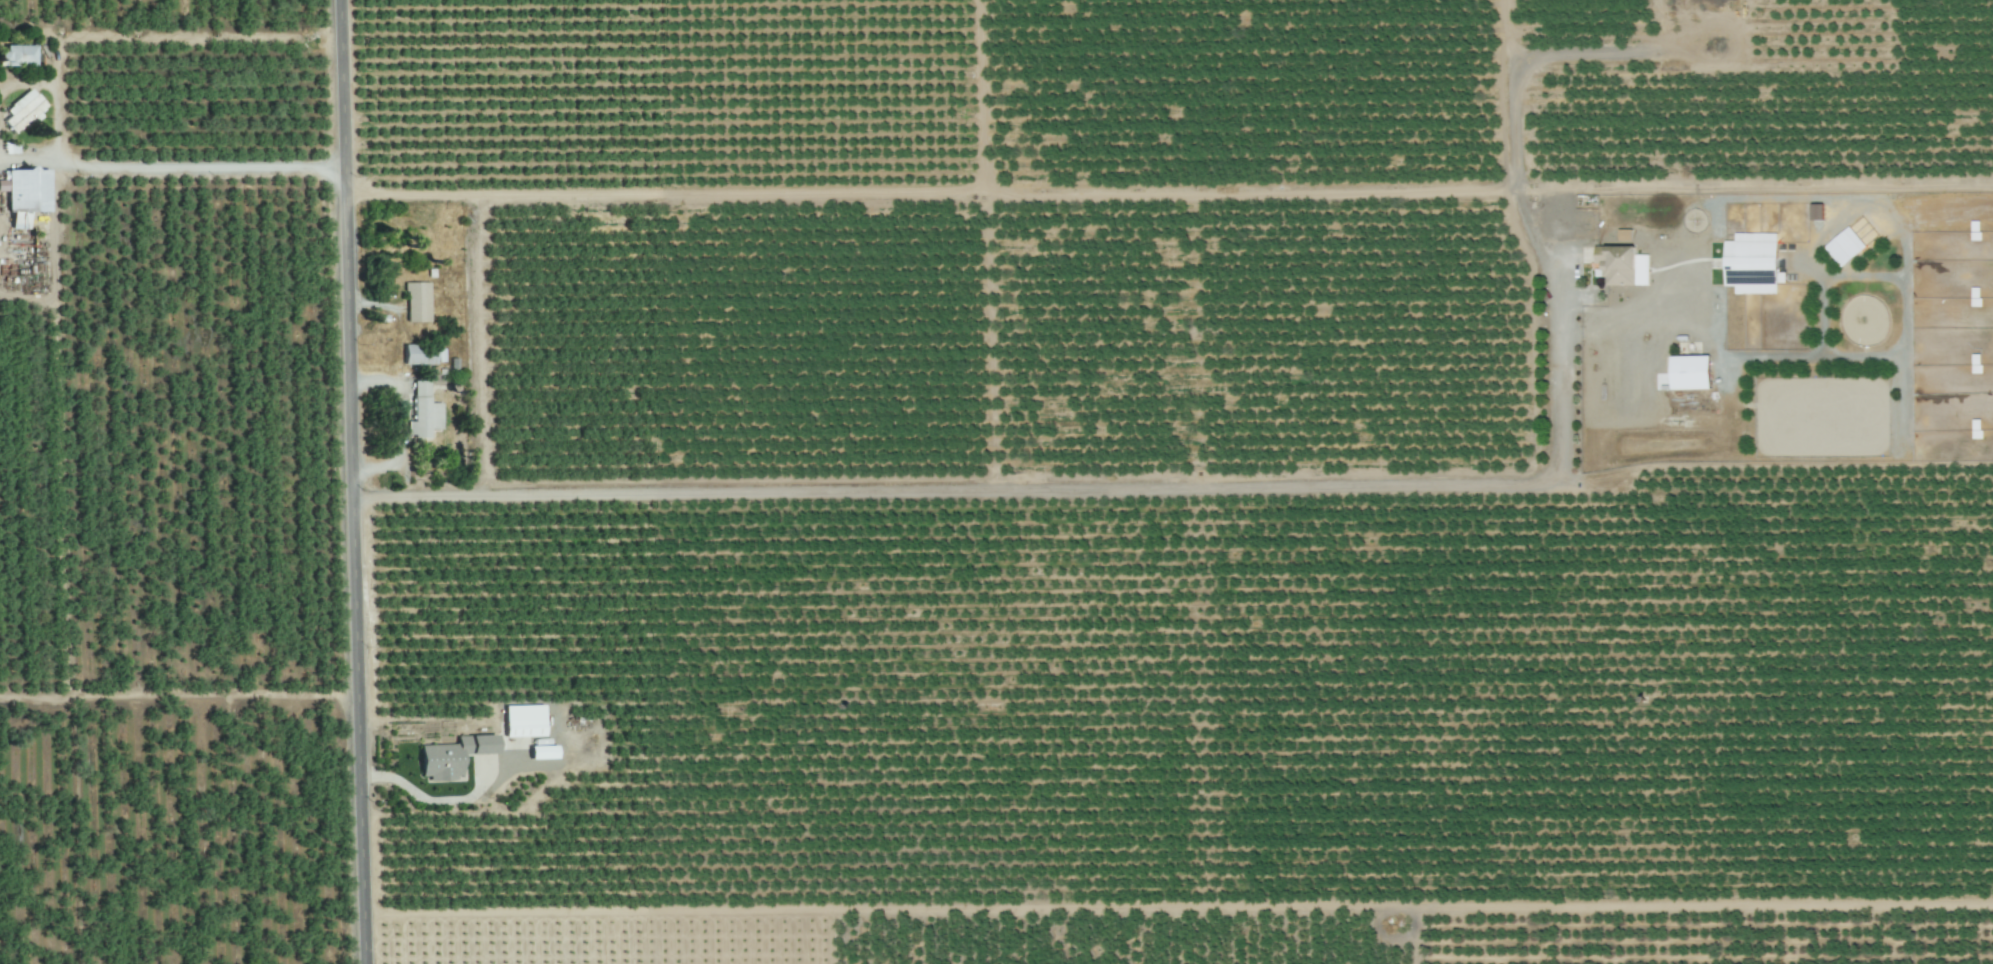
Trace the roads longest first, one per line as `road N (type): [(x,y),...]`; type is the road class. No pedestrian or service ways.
road 1 (residential): [(347,0),(373,963)]

